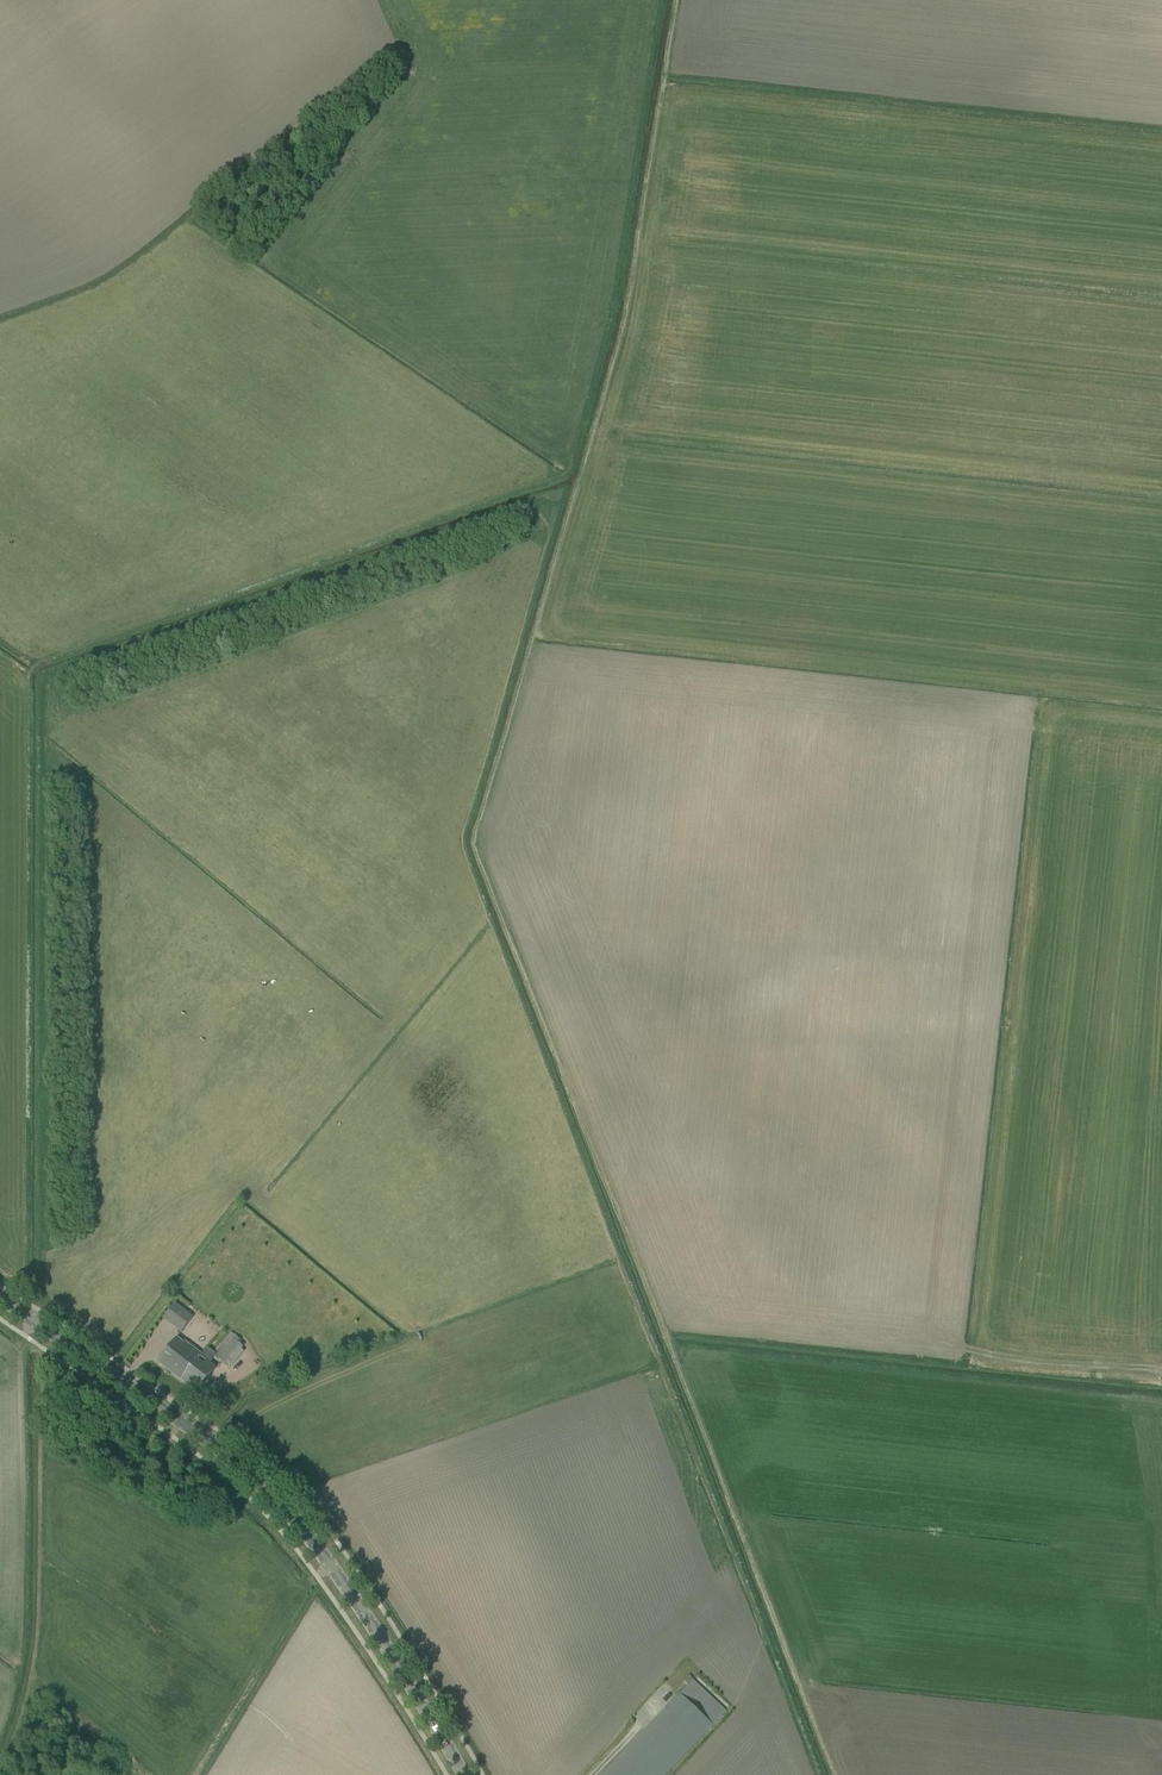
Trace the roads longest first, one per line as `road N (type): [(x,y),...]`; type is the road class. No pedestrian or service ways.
road 1 (tertiary): [(463,1774),(331,1567),(271,1495),(0,1298)]

